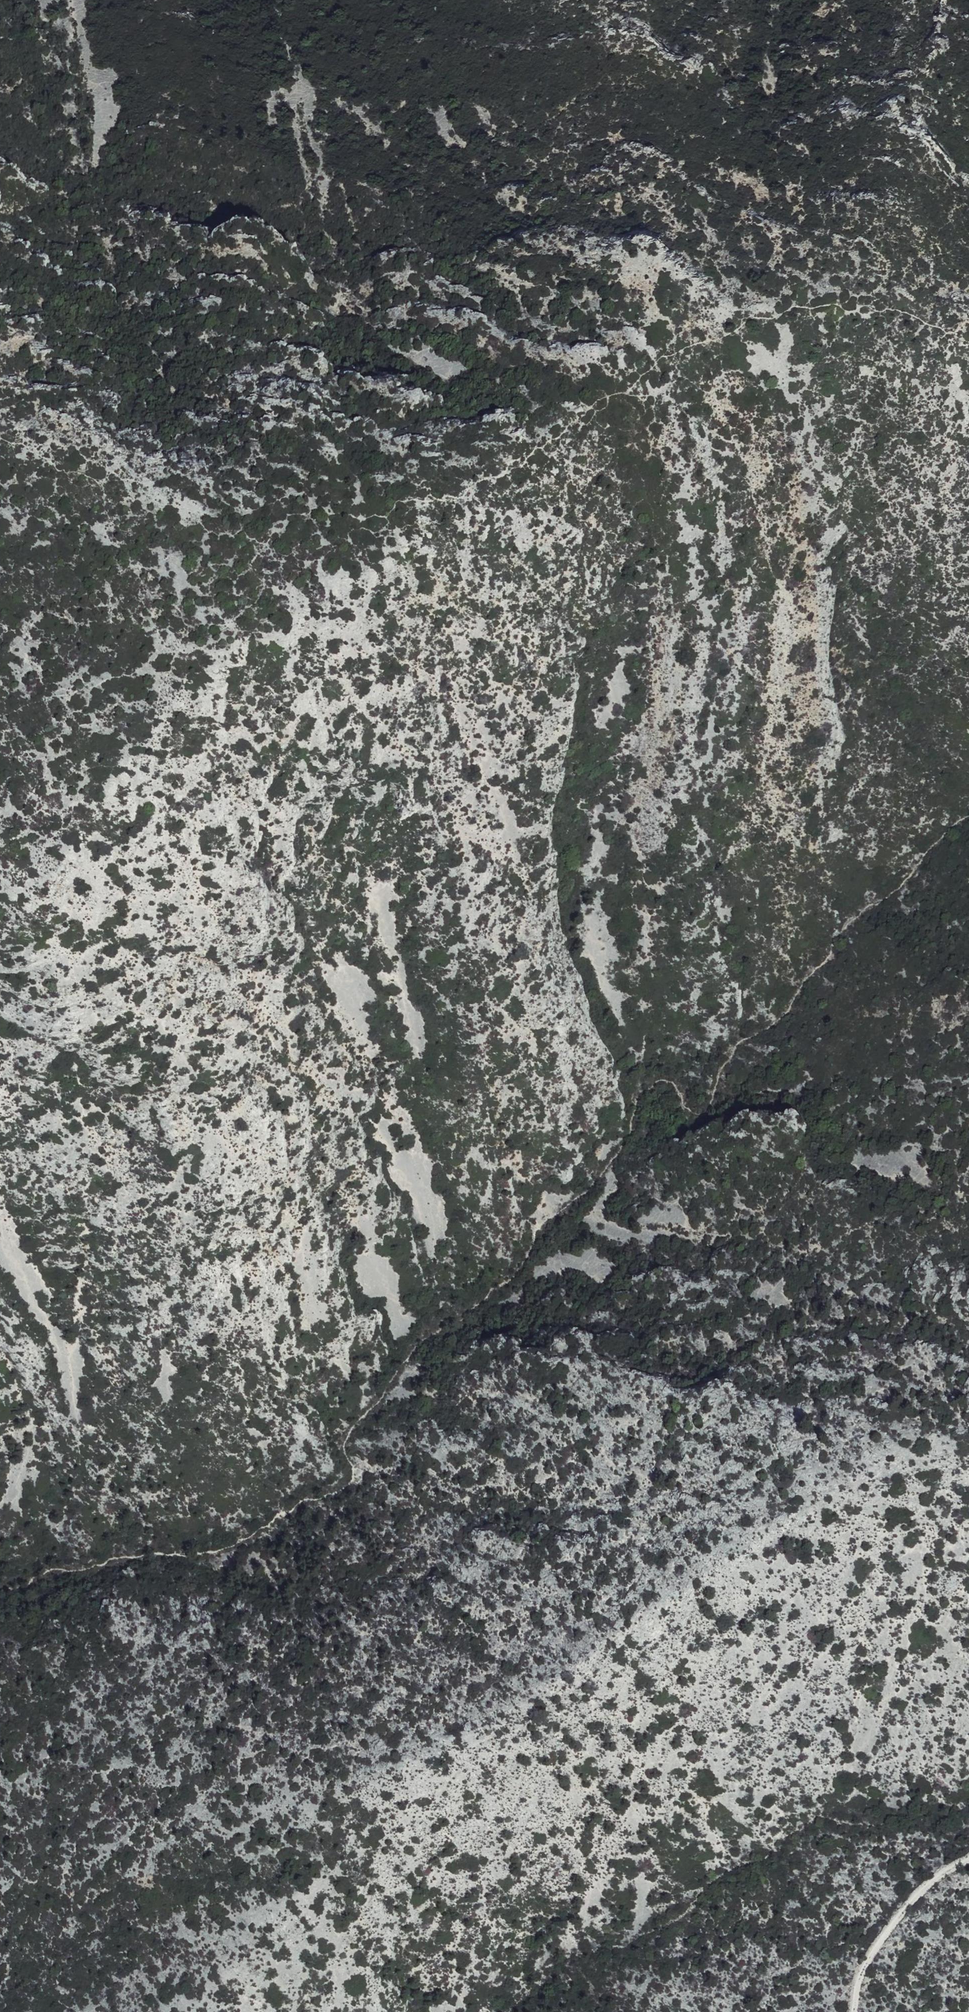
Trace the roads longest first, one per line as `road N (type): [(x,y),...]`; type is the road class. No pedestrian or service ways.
road 1 (track): [(968,1861),(915,1897),(869,1955),(850,2011)]

